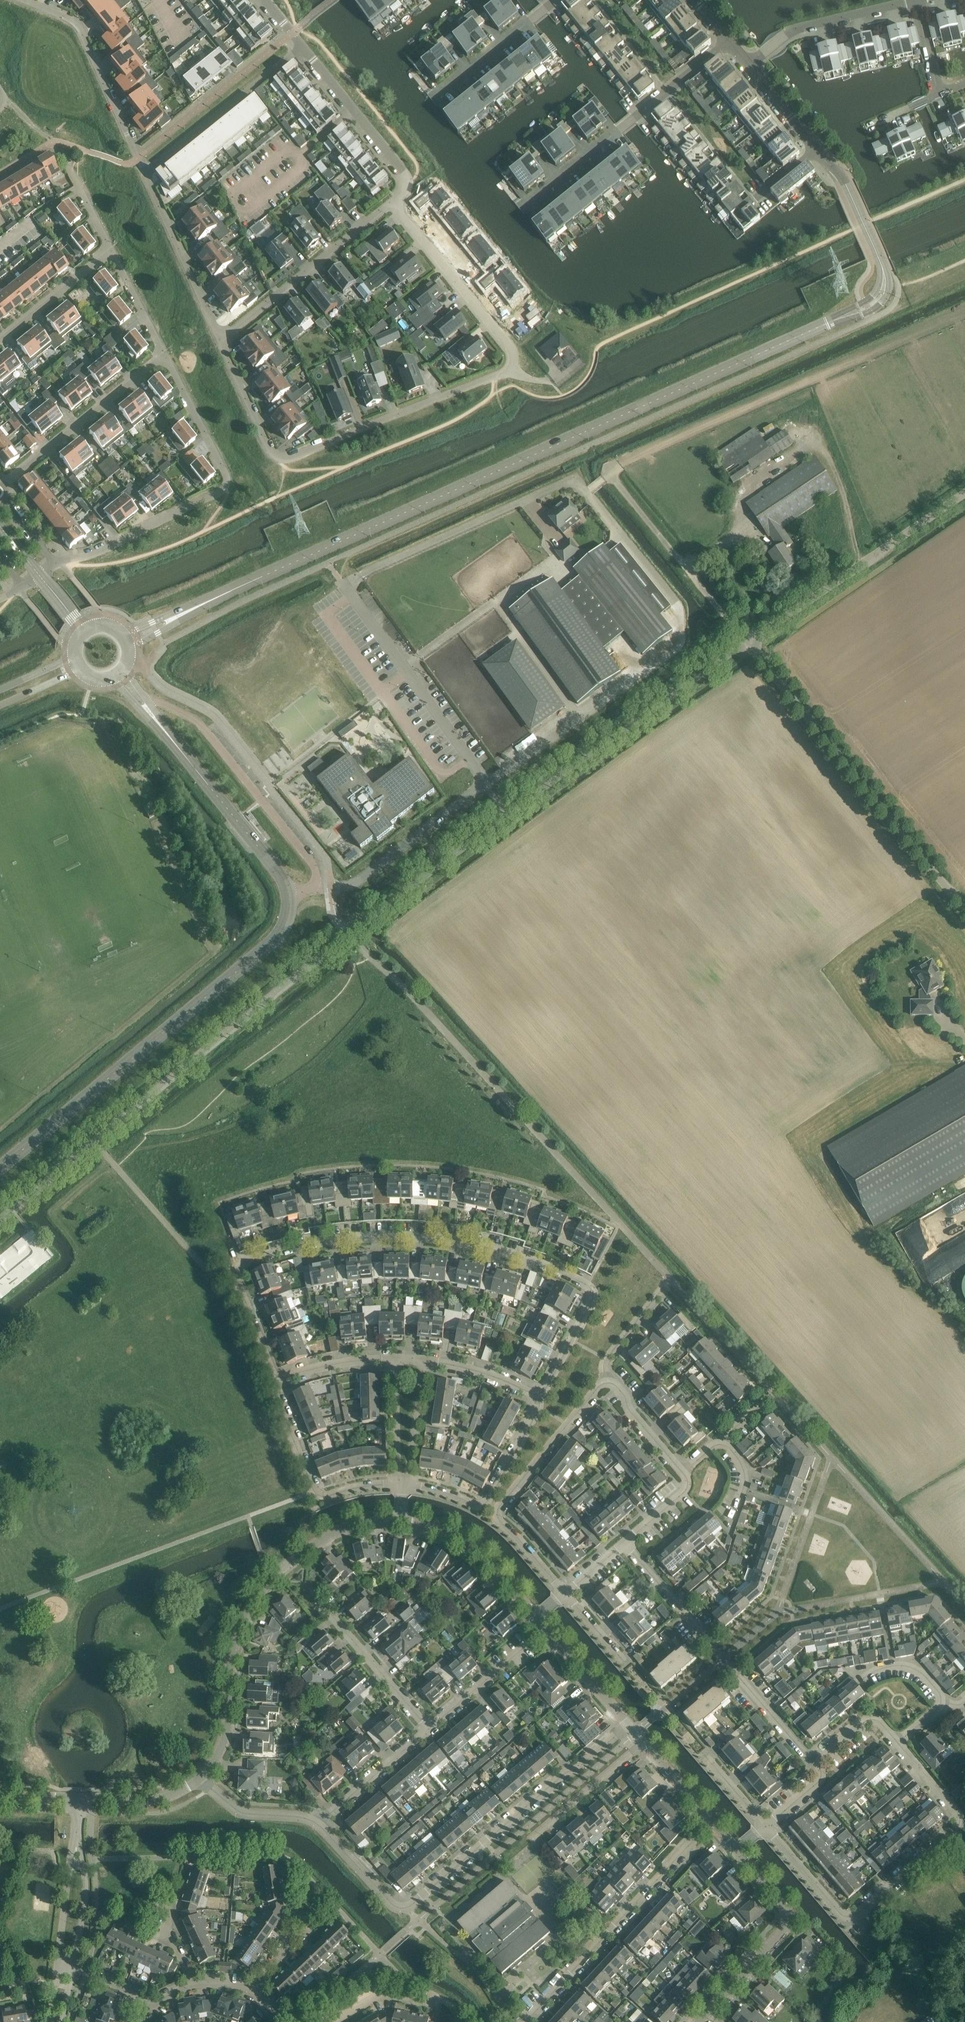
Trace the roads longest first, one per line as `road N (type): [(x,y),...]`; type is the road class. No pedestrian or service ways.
road 1 (unclassified): [(877,255),(884,287),(867,308),(262,577)]
road 2 (tertiary): [(0,1169),(272,941),(288,918),(278,871),(177,746)]
road 3 (residential): [(397,203),(512,350),(511,368),(285,458),(273,452),(221,341)]
road 4 (residential): [(539,1394),(593,1296),(562,1272),(503,1251),(409,1237),(321,1243),(239,1267)]
road 5 (unclassified): [(200,1778),(225,1741),(236,1637),(259,1593),(334,1533),(403,1522)]
road 6 (unclassified): [(964,908),(747,642)]
road 7 (residential): [(393,1905),(408,1907),(628,1724)]
road 8 (residential): [(566,1593),(499,1514),(608,1383)]
road 9 (residential): [(526,2021),(711,1821)]
road 10 (unclassified): [(747,642),(964,495)]
road 11 (residential): [(848,1917),(960,1822),(898,1743)]
road 12 (residential): [(146,177),(80,27),(26,0)]
road 13 (residential): [(221,341),(397,203)]
road 14 (unclassified): [(699,2021),(786,1925),(782,1904),(737,1851)]
road 15 (unclassified): [(747,642),(609,474)]
road 16 (residential): [(0,489),(163,354)]
road 17 (residential): [(55,563),(103,550),(226,489),(221,465)]
road 18 (residential): [(403,1484),(484,1504),(539,1409),(539,1394)]
road 19 (residential): [(306,53),(146,177)]
road 20 (residential): [(306,53),(414,178),(397,203)]
road 21 (residential): [(221,341),(146,177)]
road 22 (unclassified): [(403,1522),(466,1543),(536,1618)]
road 23 (residential): [(428,1726),(325,1608)]
road 24 (unclassified): [(128,653),(262,577)]
road 25 (unclassified): [(262,577),(119,631)]
road 26 (residential): [(428,1726),(545,1628)]
road 27 (residential): [(316,1822),(428,1726)]
road 28 (residential): [(643,1741),(532,1837)]
road 29 (residential): [(73,1968),(86,1890),(77,1824)]
road 30 (residential): [(0,341),(111,251)]
road 31 (residential): [(77,1824),(58,1962)]
road 32 (residential): [(443,91),(553,6)]
road 33 (residential): [(329,1496),(313,1490),(275,1395),(279,1377)]
road 34 (residential): [(916,0),(787,34)]
road 35 (residential): [(316,1822),(242,1812),(200,1778)]
road 36 (residential): [(608,1383),(606,1359),(671,1278)]
road 37 (unclassified): [(77,1799),(149,1800),(200,1778)]
road 38 (unclassified): [(545,1628),(628,1724)]
road 39 (residential): [(403,1484),(427,1361)]
road 40 (residential): [(395,1359),(403,1484)]
road 41 (residential): [(163,354),(221,465)]
road 42 (residential): [(877,255),(842,178),(816,150)]
road 43 (residential): [(848,1917),(765,1827)]
road 44 (residential): [(683,1472),(778,1395)]
road 45 (residential): [(729,41),(635,118)]
road 46 (residential): [(820,1763),(737,1675)]
road 47 (residential): [(279,1377),(239,1267)]

